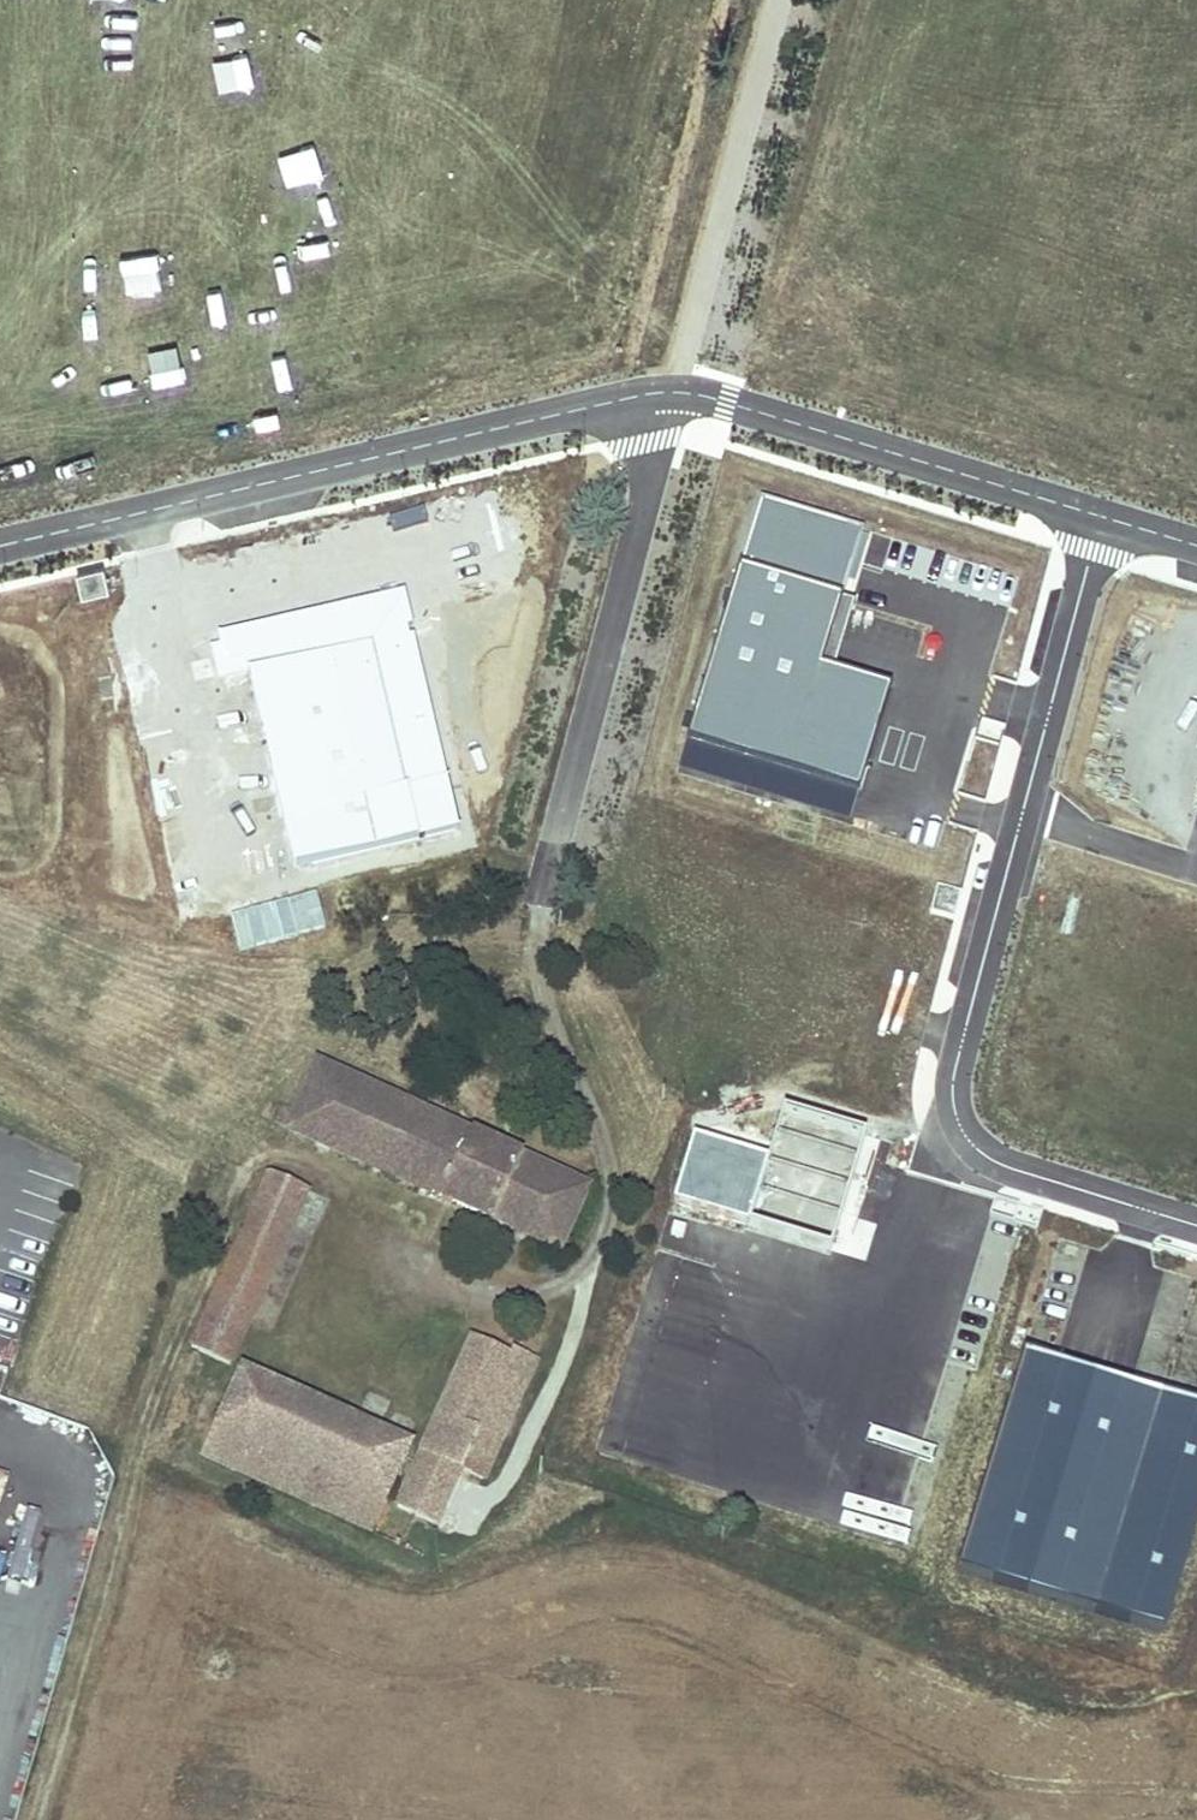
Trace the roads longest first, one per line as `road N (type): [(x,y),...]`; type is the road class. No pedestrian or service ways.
road 1 (unclassified): [(0,548),(675,396),(1101,523)]
road 2 (unclassified): [(1101,523),(951,1060),(953,1112),(977,1144),(1196,1212)]

